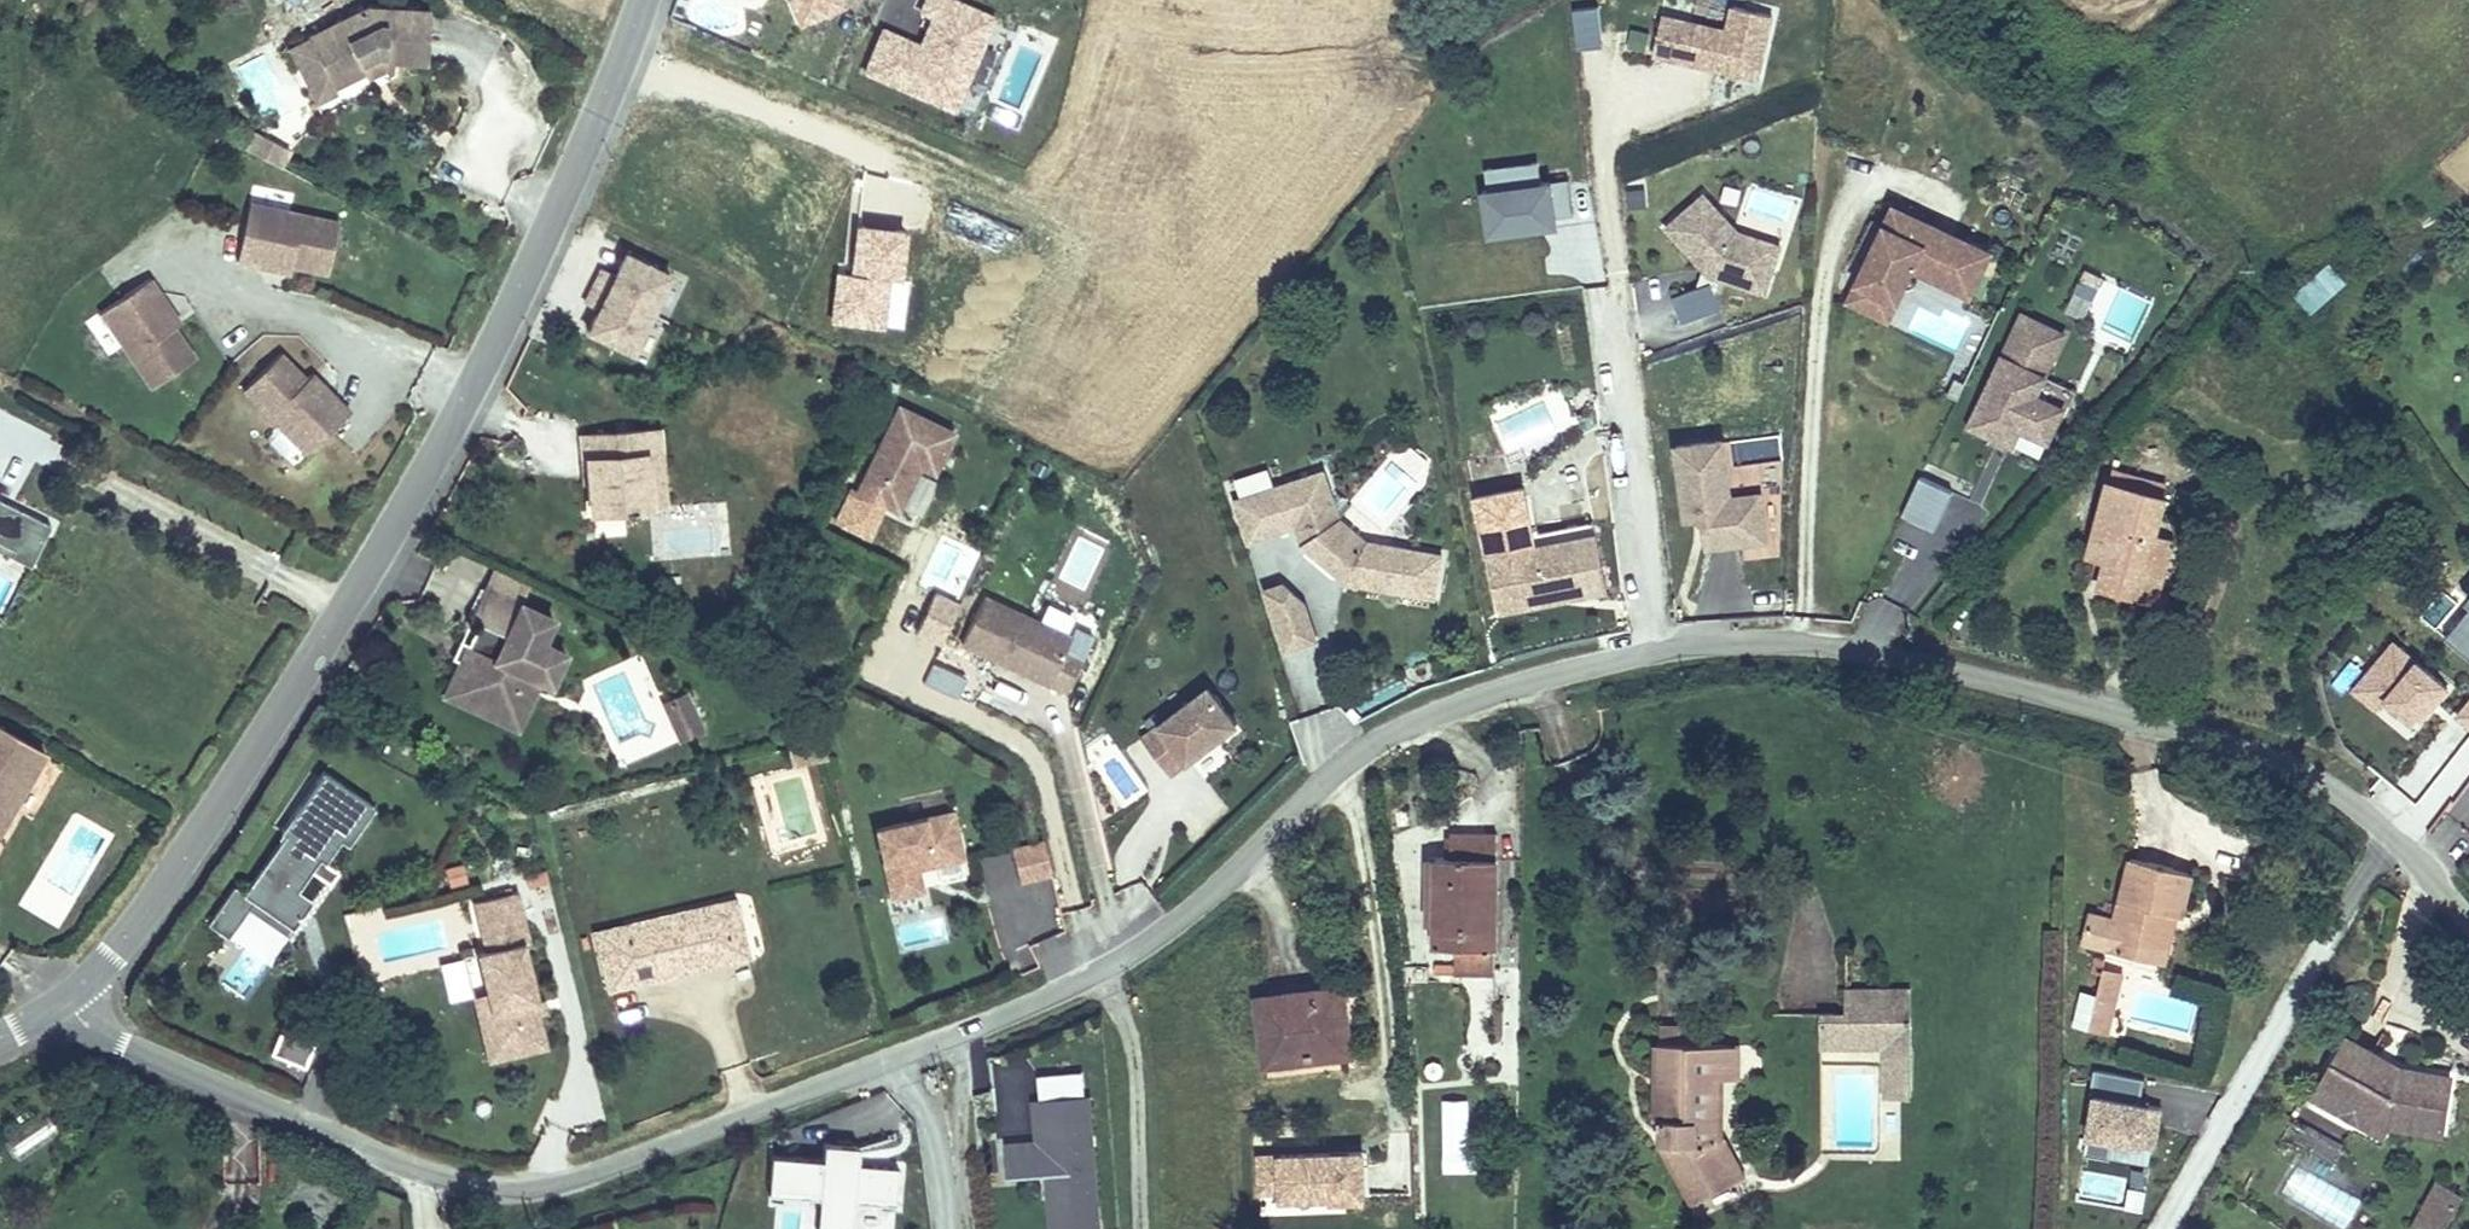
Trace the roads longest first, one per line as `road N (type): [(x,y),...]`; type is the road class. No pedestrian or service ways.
road 1 (residential): [(59,1007),(478,1184),(527,1187),(590,1175),(1040,1003),(1121,962),(1366,755),(1456,704),(1539,677),(1689,647),(1799,638),(1887,649),(2269,755),(2395,836),(2468,917)]
road 2 (unclassified): [(59,1007),(129,938),(293,692),(406,504),(508,312),(644,0)]

